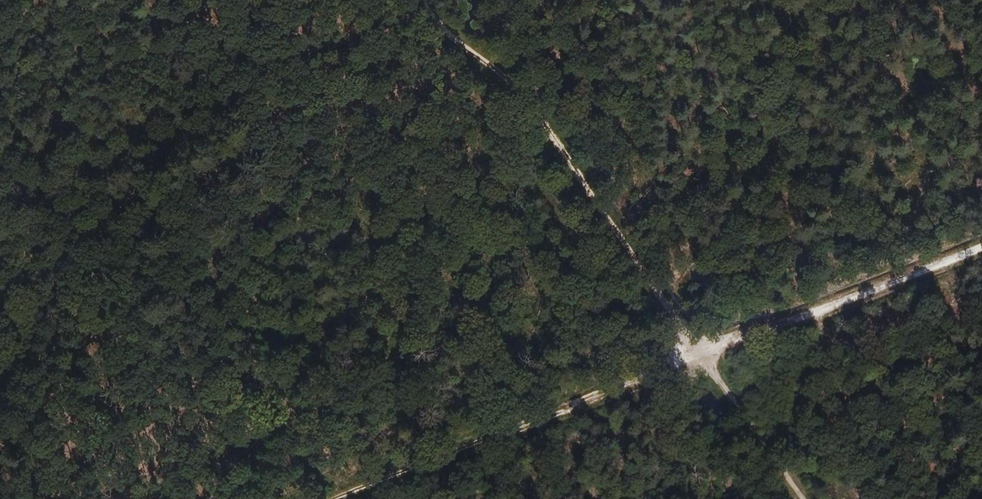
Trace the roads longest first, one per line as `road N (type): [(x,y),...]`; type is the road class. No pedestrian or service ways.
road 1 (track): [(981,245),(339,498)]
road 2 (track): [(423,0),(446,33),(520,91),(802,498)]

